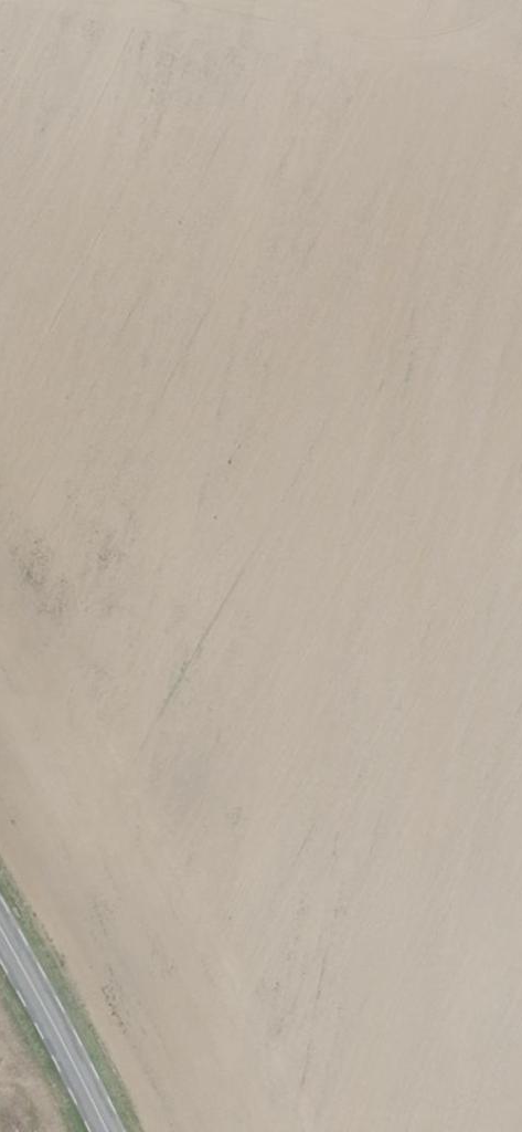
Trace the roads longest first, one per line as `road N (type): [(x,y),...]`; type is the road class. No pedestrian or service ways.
road 1 (tertiary): [(92,1131),(0,929)]

